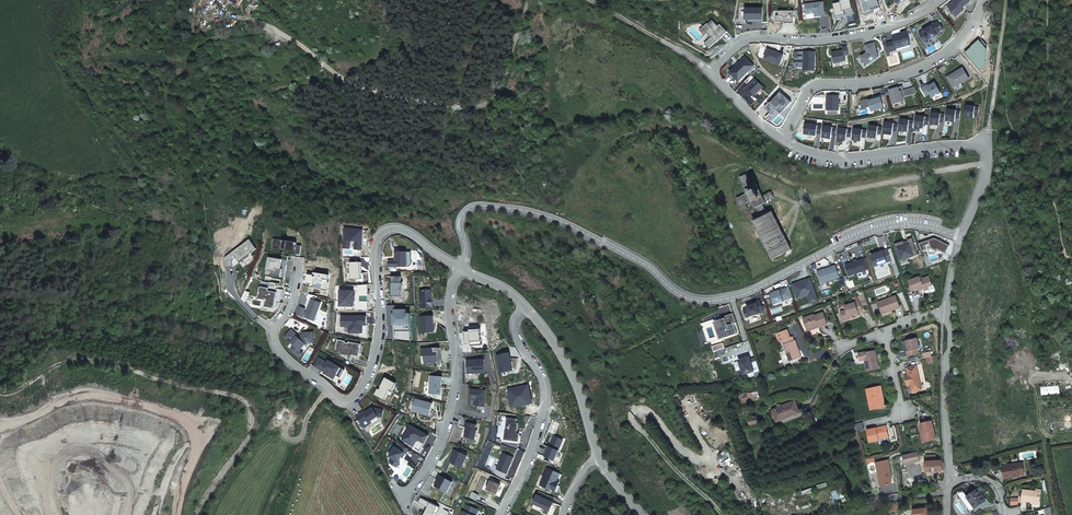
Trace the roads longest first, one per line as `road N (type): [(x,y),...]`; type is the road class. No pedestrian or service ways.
road 1 (residential): [(460,268),(460,221),(476,205),(552,218),(699,301),(746,293),(885,228),(918,226),(961,237)]
road 2 (residential): [(460,268),(402,230),(375,239),(377,344),(359,393),(344,400),(275,342),(301,259)]
road 3 (unclassified): [(528,0),(502,74),(475,106),(356,87),(266,24),(230,13)]
road 4 (track): [(983,179),(996,182),(1026,285),(1028,353),(1055,514)]
road 5 (residential): [(839,347),(948,309),(949,482)]
road 6 (residential): [(983,0),(961,38),(920,67),(814,86),(781,139)]
road 7 (residential): [(710,72),(752,40),(850,38),(907,21),(942,0)]
road 8 (residential): [(402,498),(449,417),(455,371),(448,295),(460,268)]
road 9 (residential): [(524,307),(512,328),(541,380),(543,409),(499,514)]
road 10 (track): [(156,380),(84,356),(56,365),(0,462)]
road 11 (residential): [(985,143),(843,157),(781,139)]
road 12 (residential): [(598,457),(574,375),(524,307)]
road 13 (track): [(1003,0),(985,143)]
road 14 (unclassified): [(710,72),(591,0)]

